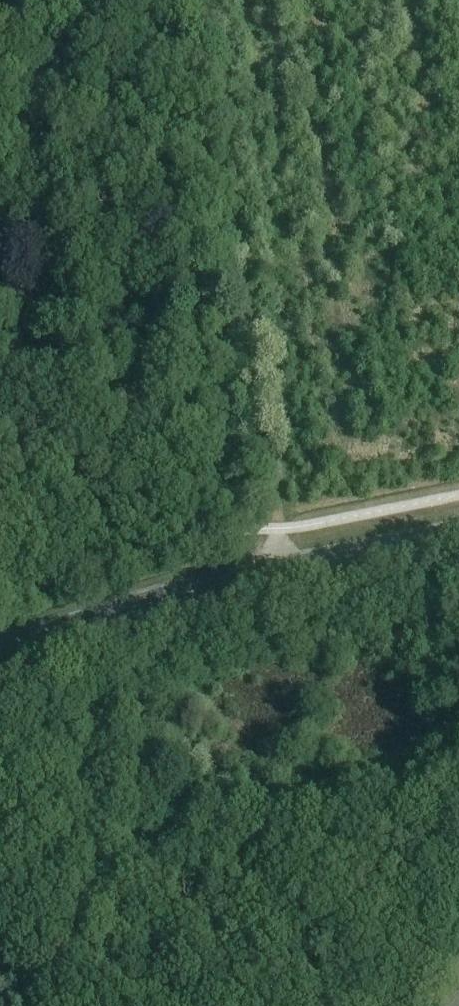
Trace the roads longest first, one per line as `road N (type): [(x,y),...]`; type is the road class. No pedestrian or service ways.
road 1 (primary): [(0,653),(120,612),(458,535)]

